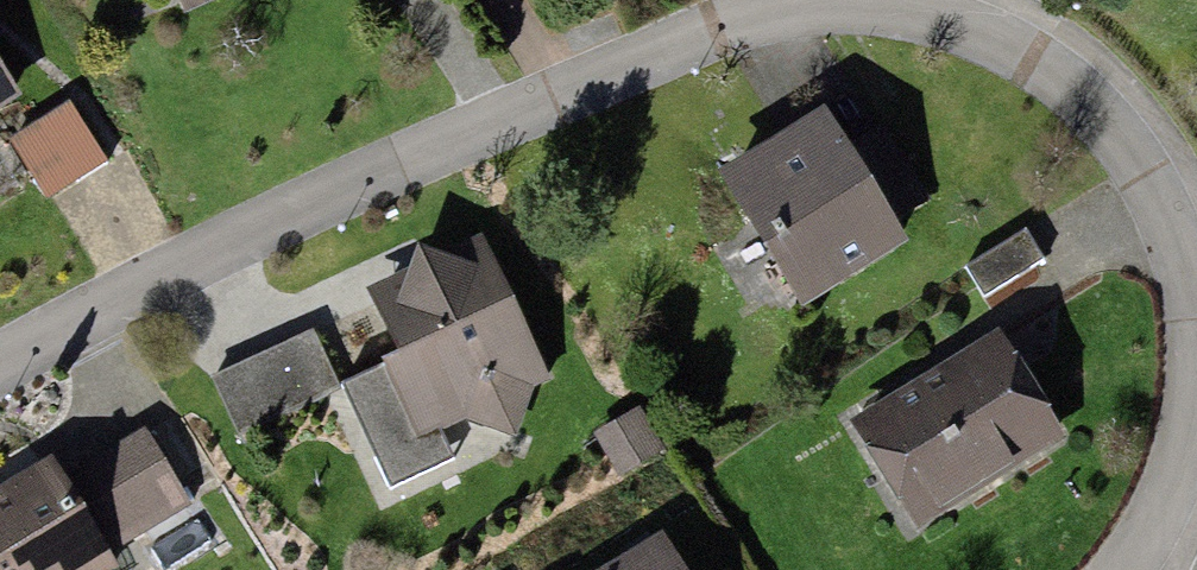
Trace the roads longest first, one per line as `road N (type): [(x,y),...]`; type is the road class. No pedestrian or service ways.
road 1 (residential): [(0,367),(287,215),(807,3),(870,3),(945,22)]
road 2 (residential): [(945,22),(1027,62),(1124,144),(1162,220),(1190,332),(1187,420),(1161,534),(1142,569)]

